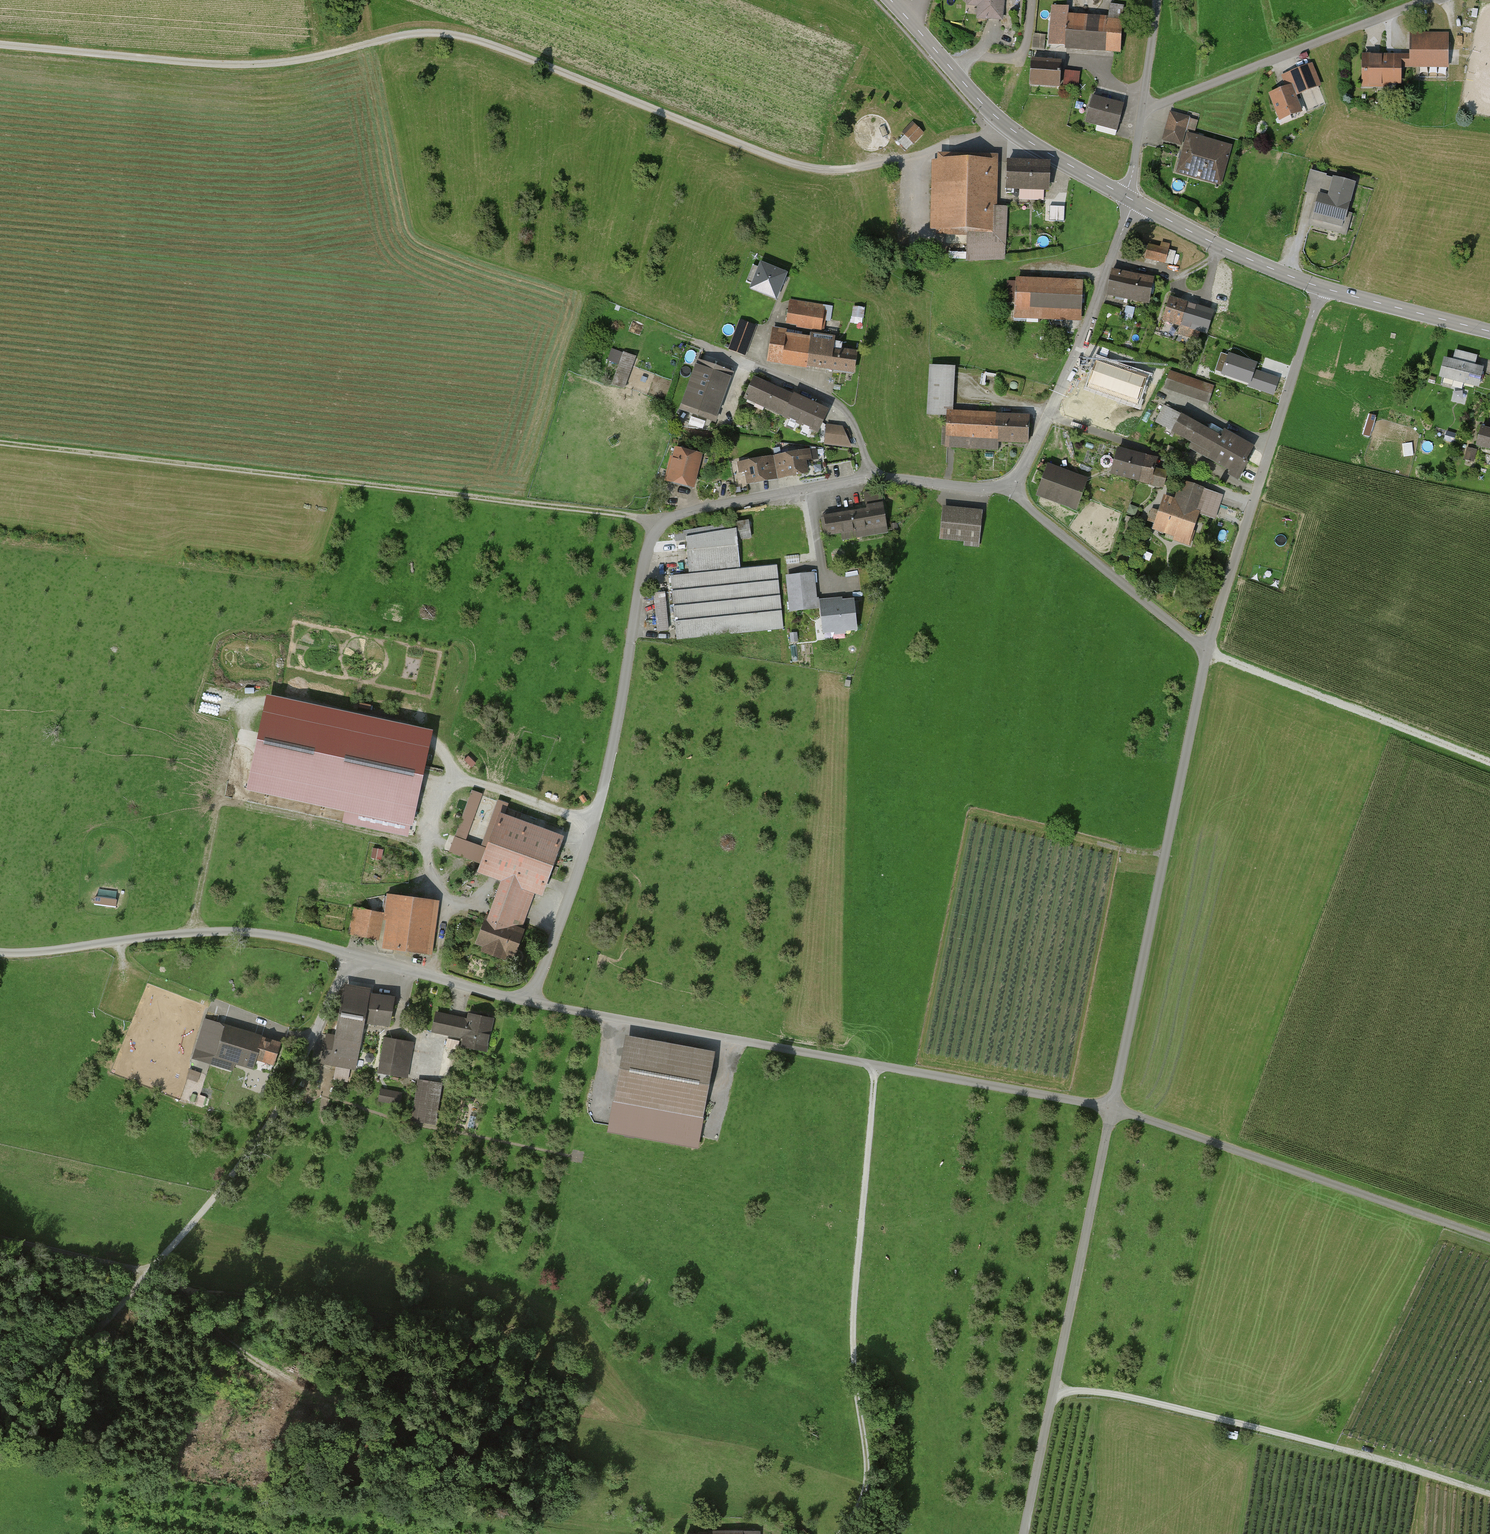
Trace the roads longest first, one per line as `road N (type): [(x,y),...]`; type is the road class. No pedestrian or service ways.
road 1 (track): [(0,52),(233,72),(421,38),(803,167),(860,167),(919,154)]
road 2 (residential): [(869,476),(680,512),(659,524),(640,576),(594,822),(530,1002)]
road 3 (track): [(659,524),(0,443)]
road 4 (unclassified): [(530,1002),(1111,1109)]
road 5 (unclassified): [(0,951),(243,930),(530,1002)]
road 6 (track): [(838,1533),(865,1485),(852,1355),(875,1064)]
road 7 (unclassified): [(1111,1109),(1206,651)]
road 8 (track): [(1051,1399),(1082,1390),(1142,1400),(1489,1495)]
road 9 (unclassified): [(1023,1533),(1111,1109)]
road 10 (unclassified): [(1111,1109),(1489,1239)]
road 11 (unclassified): [(1206,651),(1321,288)]
road 12 (track): [(146,1271),(264,1134),(351,956)]
road 13 (track): [(194,931),(216,807),(229,802),(427,849)]
road 14 (tertiary): [(1124,195),(990,111),(890,0)]
road 15 (residential): [(1427,0),(1143,110)]
road 16 (track): [(1489,762),(1206,651)]
road 17 (residential): [(1014,484),(1024,501),(1206,651)]
road 18 (residential): [(869,476),(838,403),(690,338)]
road 19 (residential): [(1134,201),(1048,414)]
road 20 (tertiary): [(1321,288),(1134,201)]
road 21 (track): [(0,1403),(67,1361),(146,1271)]
road 22 (tertiary): [(1489,331),(1321,288)]
road 23 (track): [(146,1271),(0,1238)]
road 24 (residential): [(1014,484),(869,476)]

